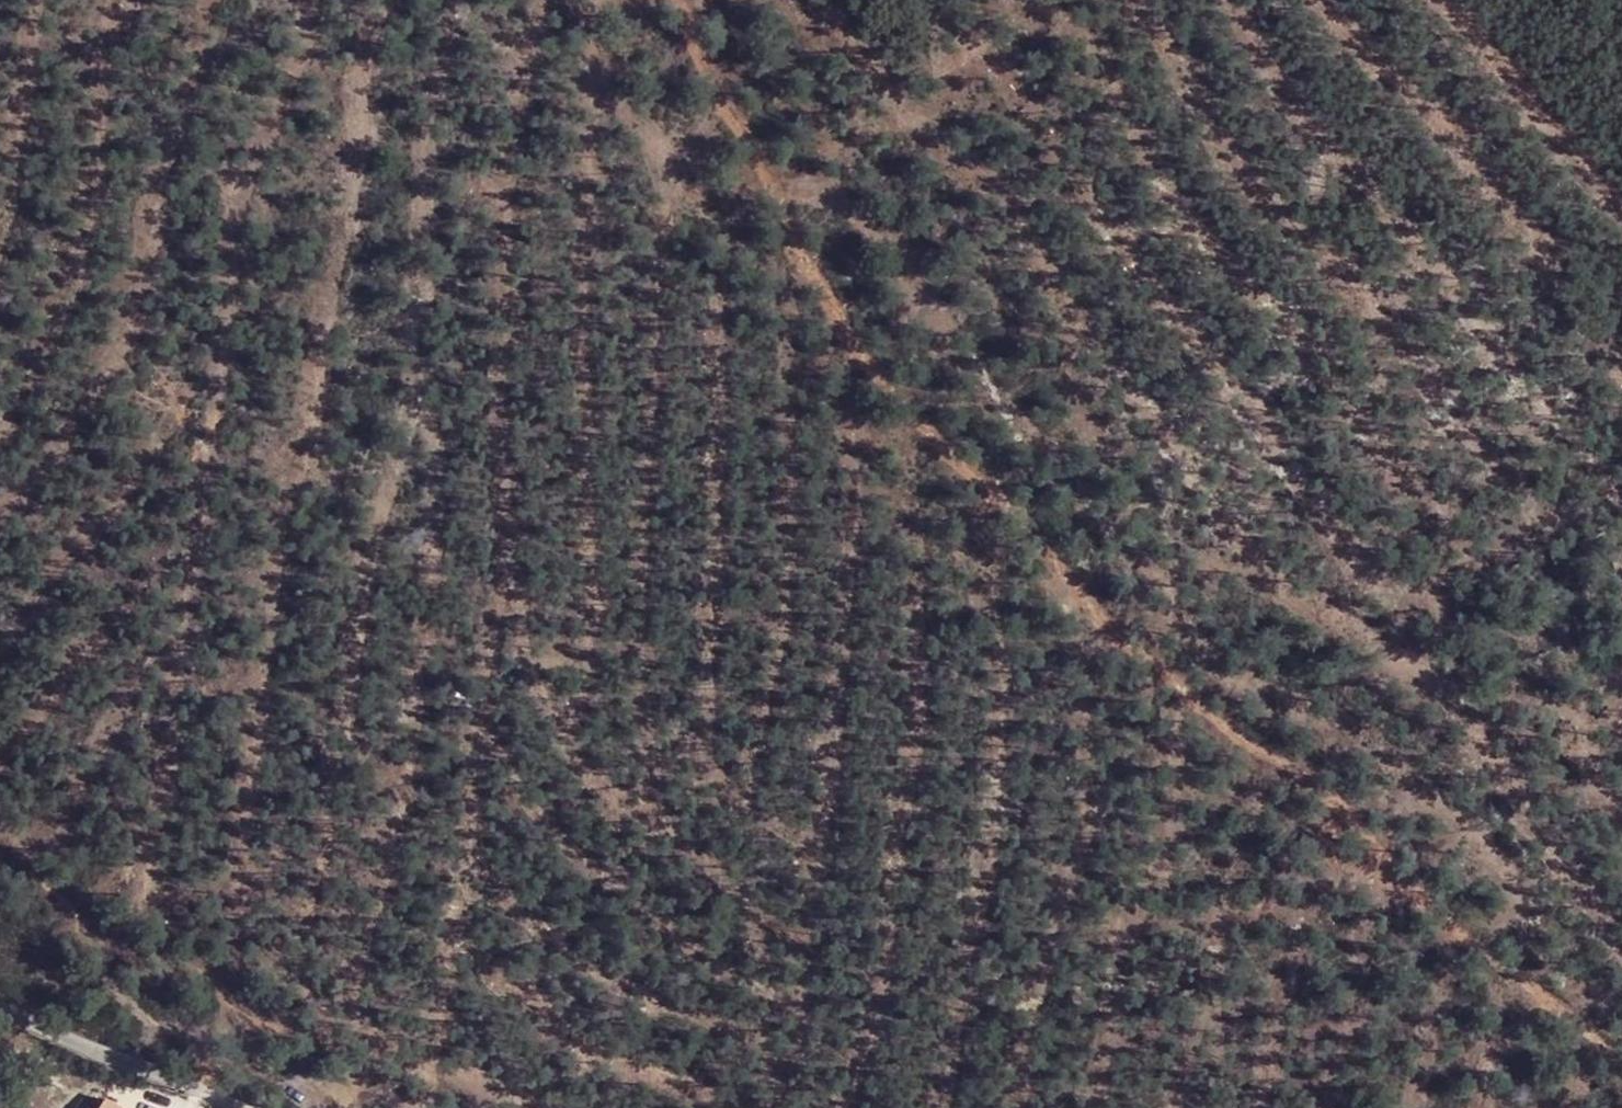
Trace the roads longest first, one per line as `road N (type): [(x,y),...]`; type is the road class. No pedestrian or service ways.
road 1 (residential): [(230,1107),(0,1005)]

